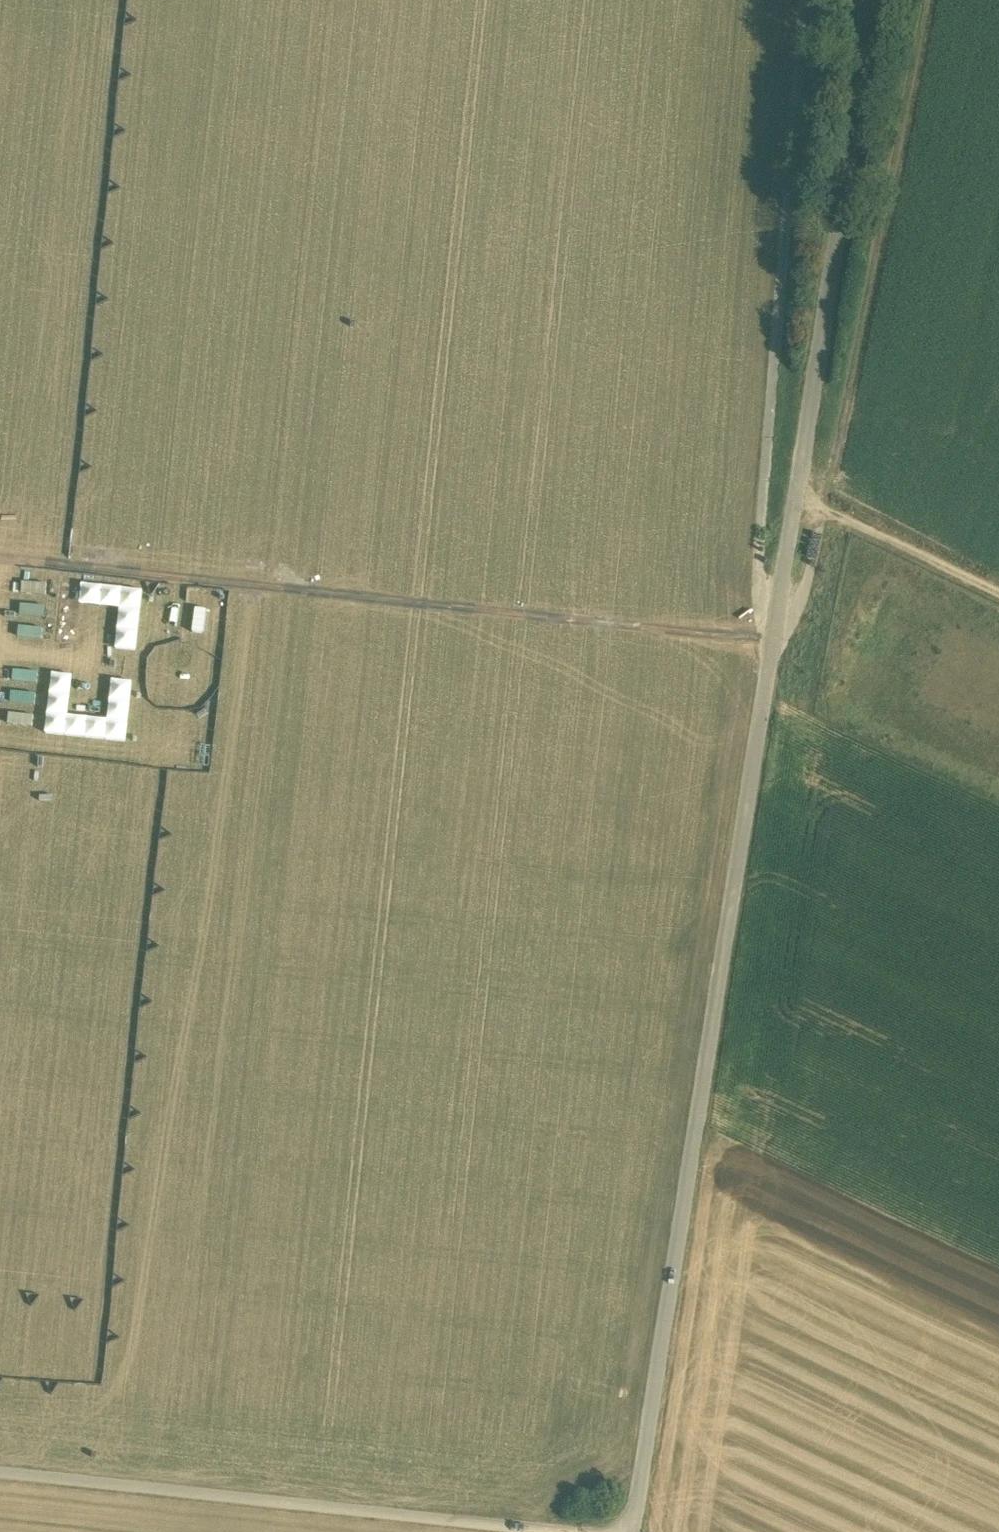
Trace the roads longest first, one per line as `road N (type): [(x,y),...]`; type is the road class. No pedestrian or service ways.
road 1 (track): [(869,0),(651,1531)]
road 2 (track): [(933,0),(808,588),(801,609),(780,611),(767,606),(758,585),(803,0)]
road 3 (track): [(0,1482),(473,1531)]
road 4 (track): [(826,509),(998,593)]

